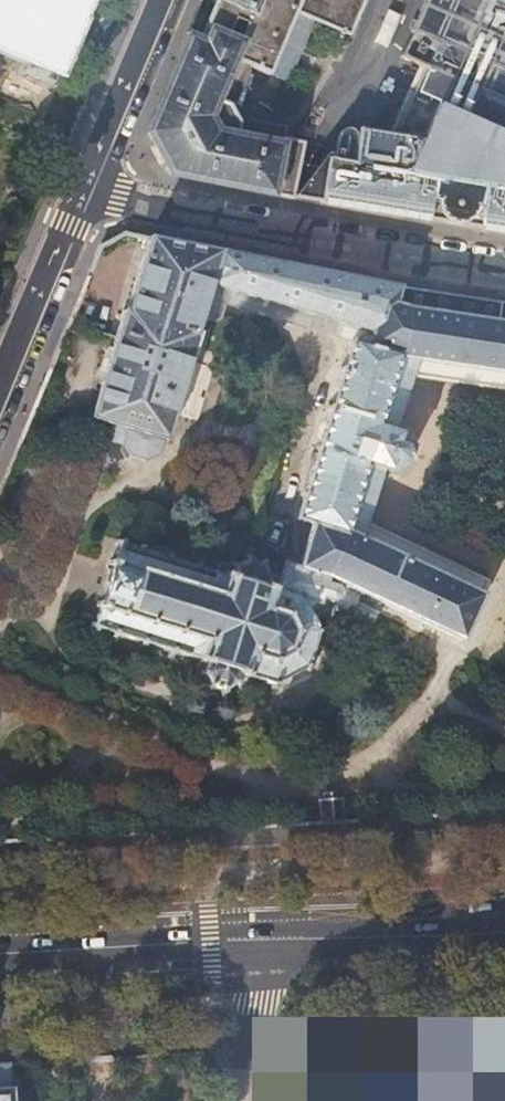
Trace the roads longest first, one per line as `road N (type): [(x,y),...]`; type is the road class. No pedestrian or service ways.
road 1 (residential): [(79,190),(504,268)]
road 2 (secondary): [(264,938),(0,953)]
road 3 (secondary): [(504,929),(264,938)]
road 4 (residential): [(0,381),(79,190)]
road 5 (residential): [(160,0),(79,190)]
road 6 (residential): [(264,938),(244,1100)]

